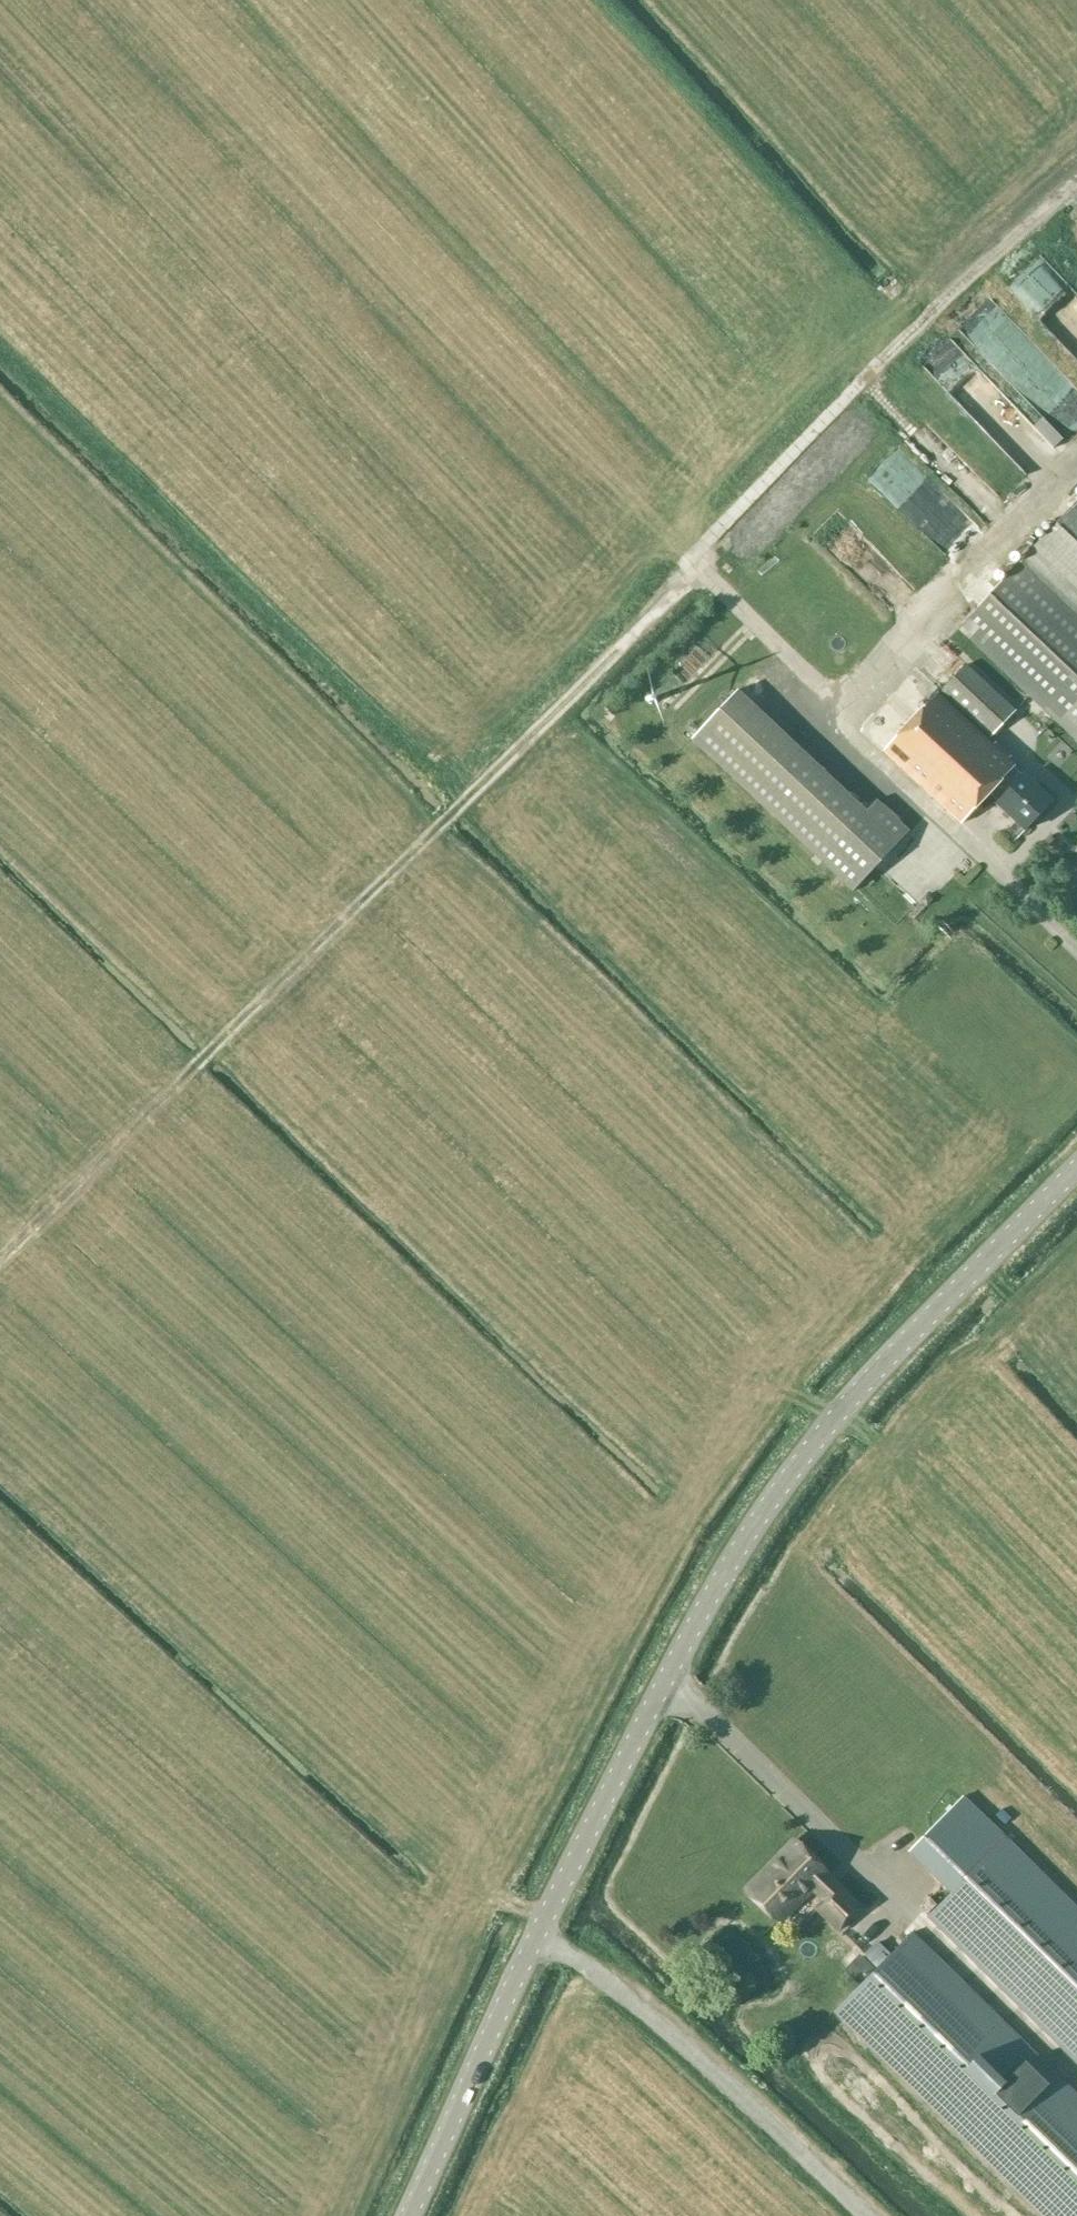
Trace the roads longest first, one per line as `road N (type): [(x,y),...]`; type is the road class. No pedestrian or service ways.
road 1 (tertiary): [(410,2215),(550,1906),(745,1539),(807,1459),(1076,1170)]

